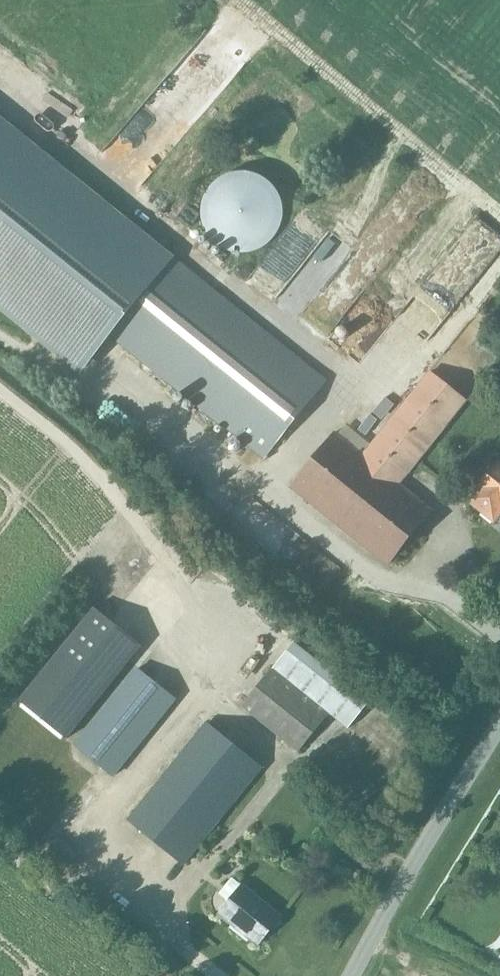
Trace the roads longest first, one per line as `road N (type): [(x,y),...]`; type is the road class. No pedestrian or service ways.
road 1 (unclassified): [(356,975),(499,735)]

